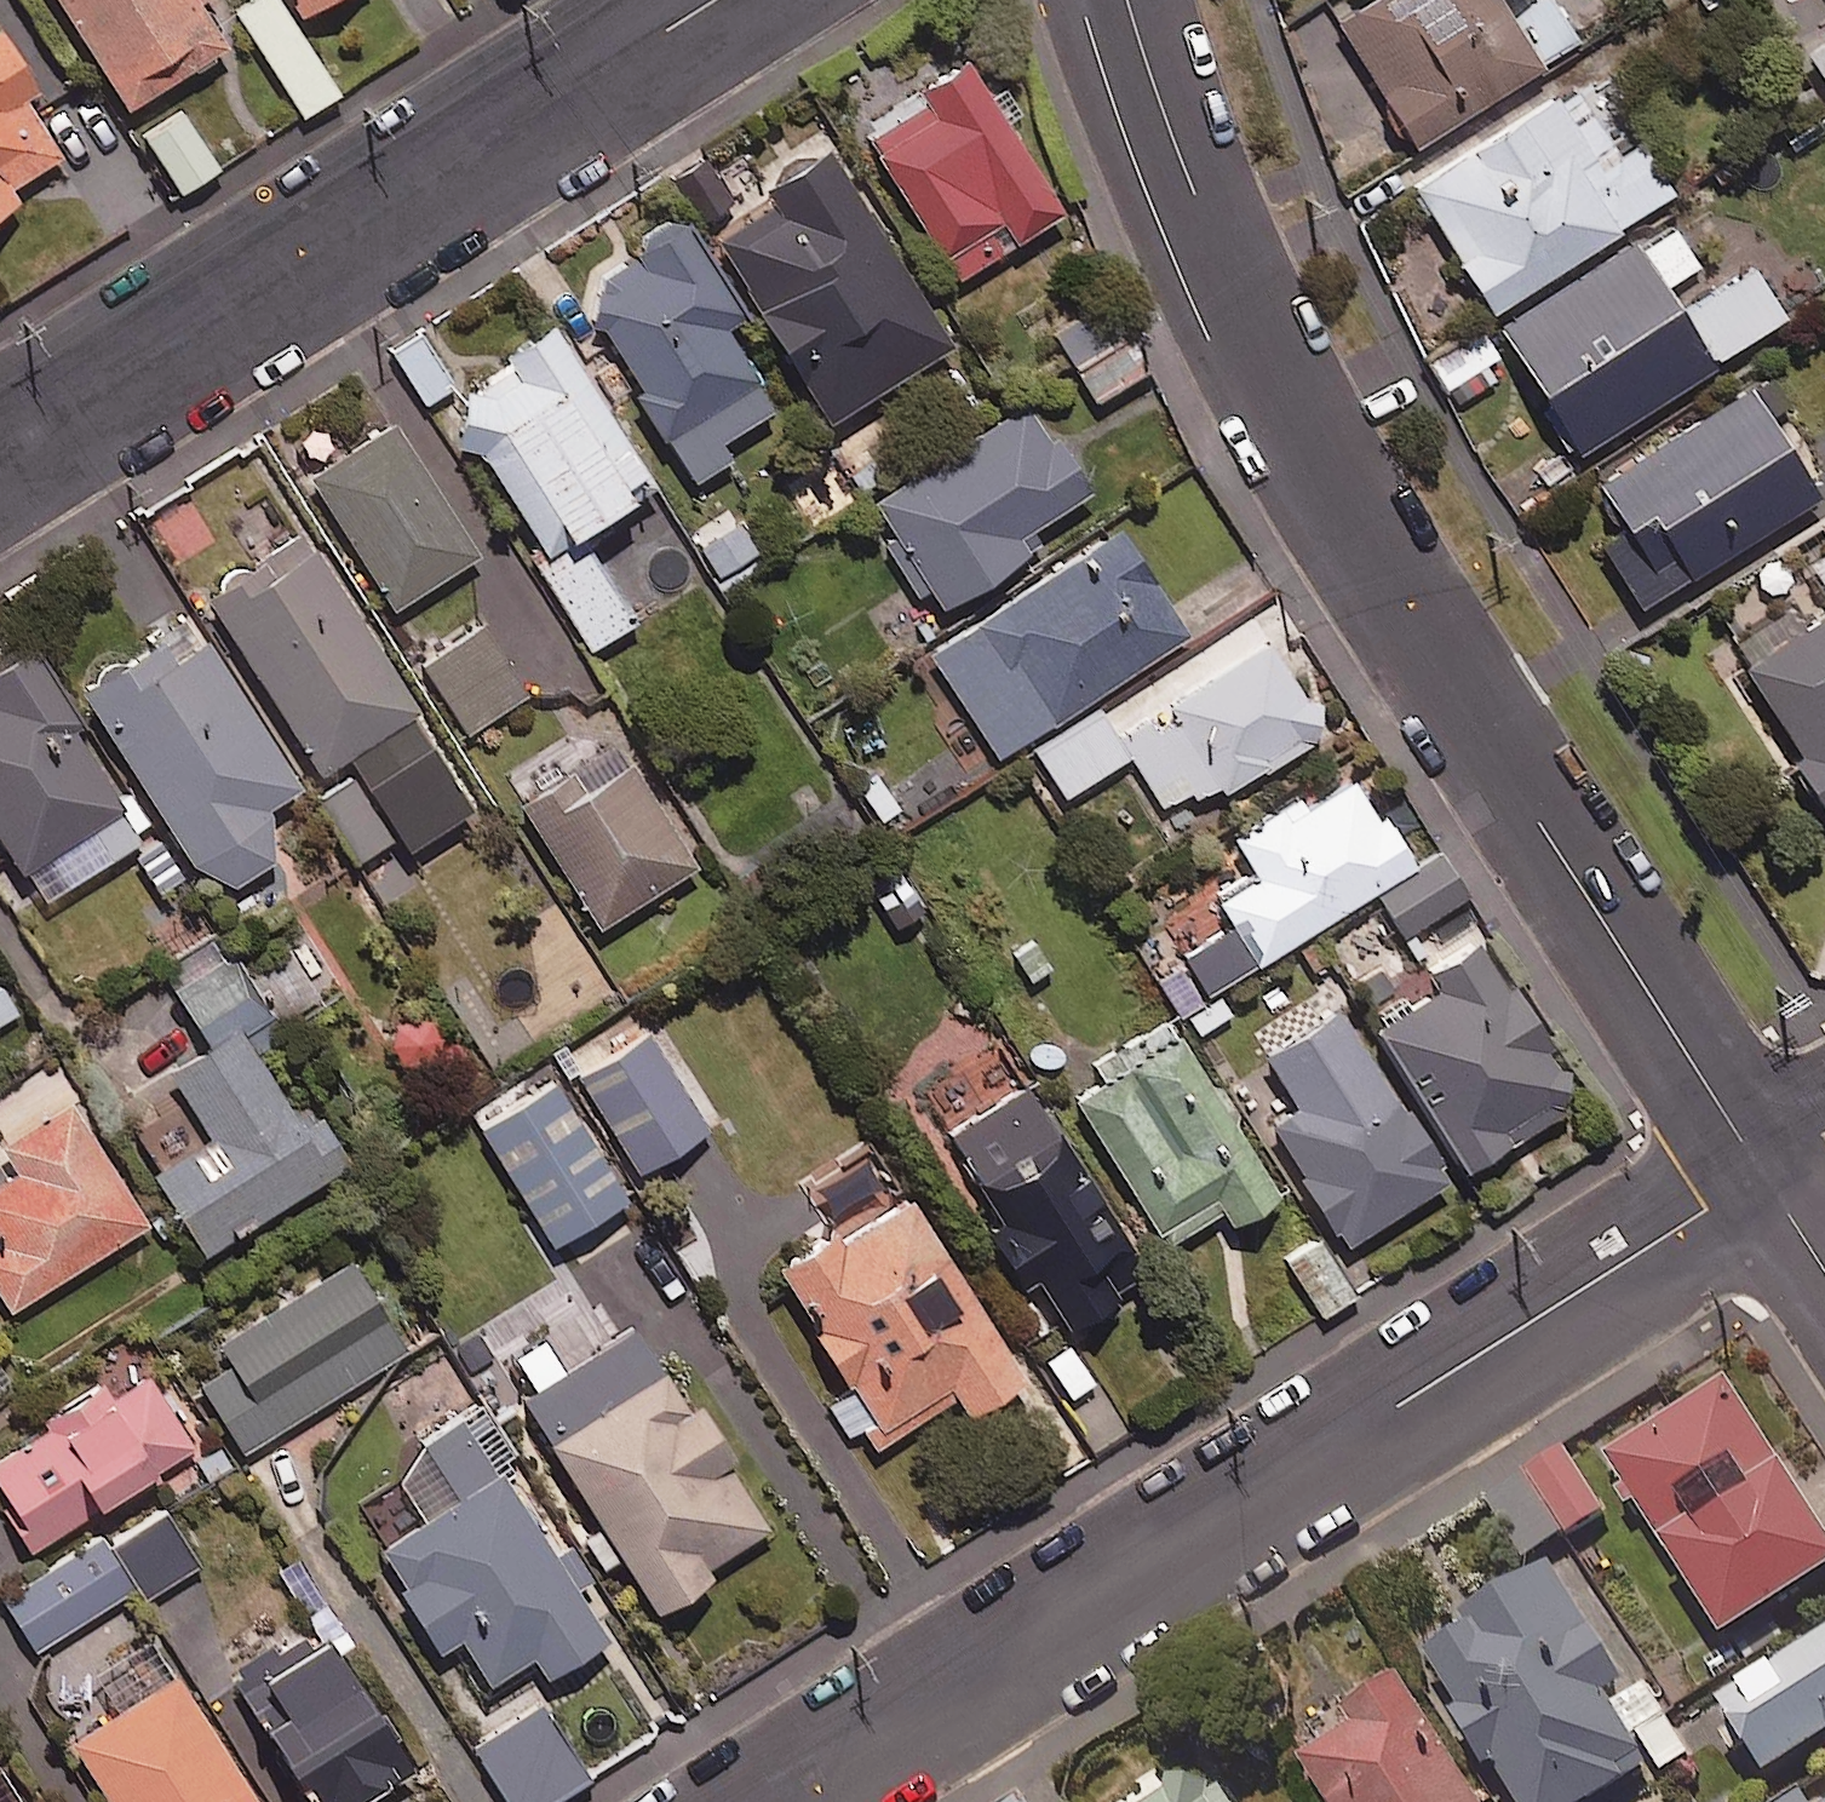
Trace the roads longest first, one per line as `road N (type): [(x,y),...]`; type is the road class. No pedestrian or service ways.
road 1 (residential): [(1127,0),(1234,293),(1357,538),(1763,1173)]
road 2 (residential): [(771,1801),(1763,1173)]
road 3 (tertiary): [(0,461),(719,0)]

